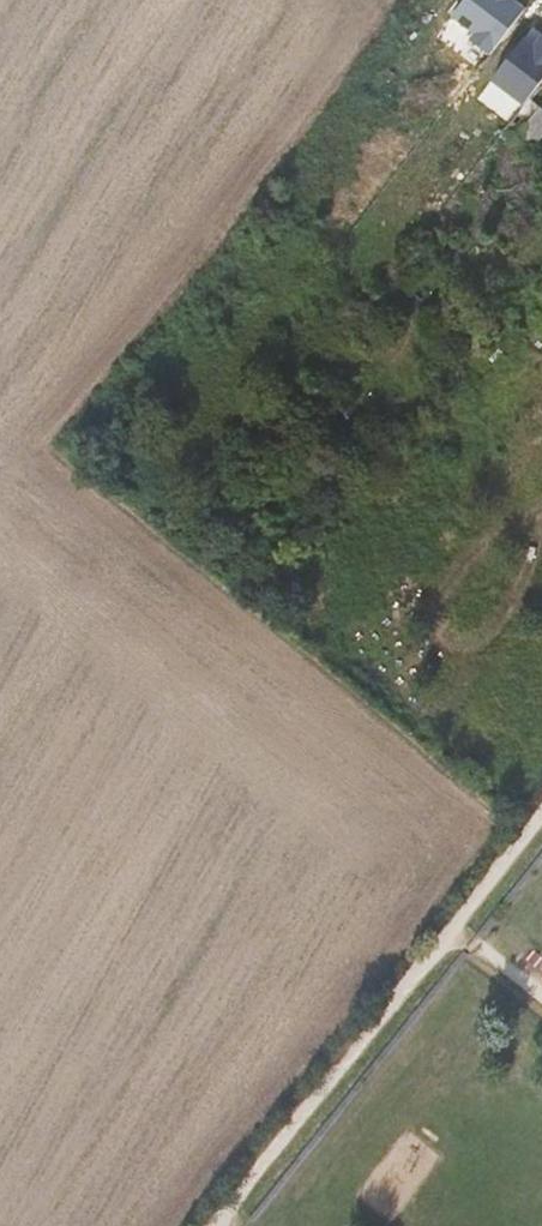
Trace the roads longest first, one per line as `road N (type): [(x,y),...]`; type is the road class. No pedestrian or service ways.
road 1 (track): [(541,826),(219,1225)]

